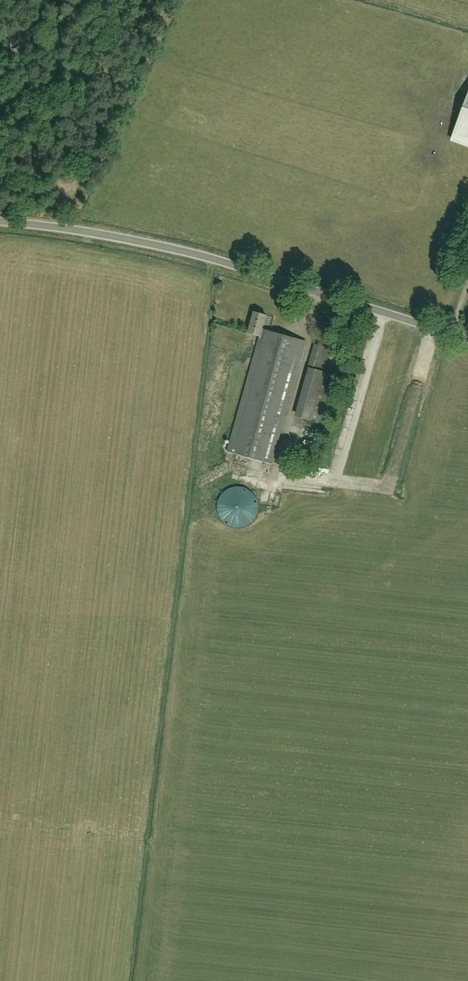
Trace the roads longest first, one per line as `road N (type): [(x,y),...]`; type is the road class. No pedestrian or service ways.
road 1 (unclassified): [(467,339),(194,254),(0,221)]

